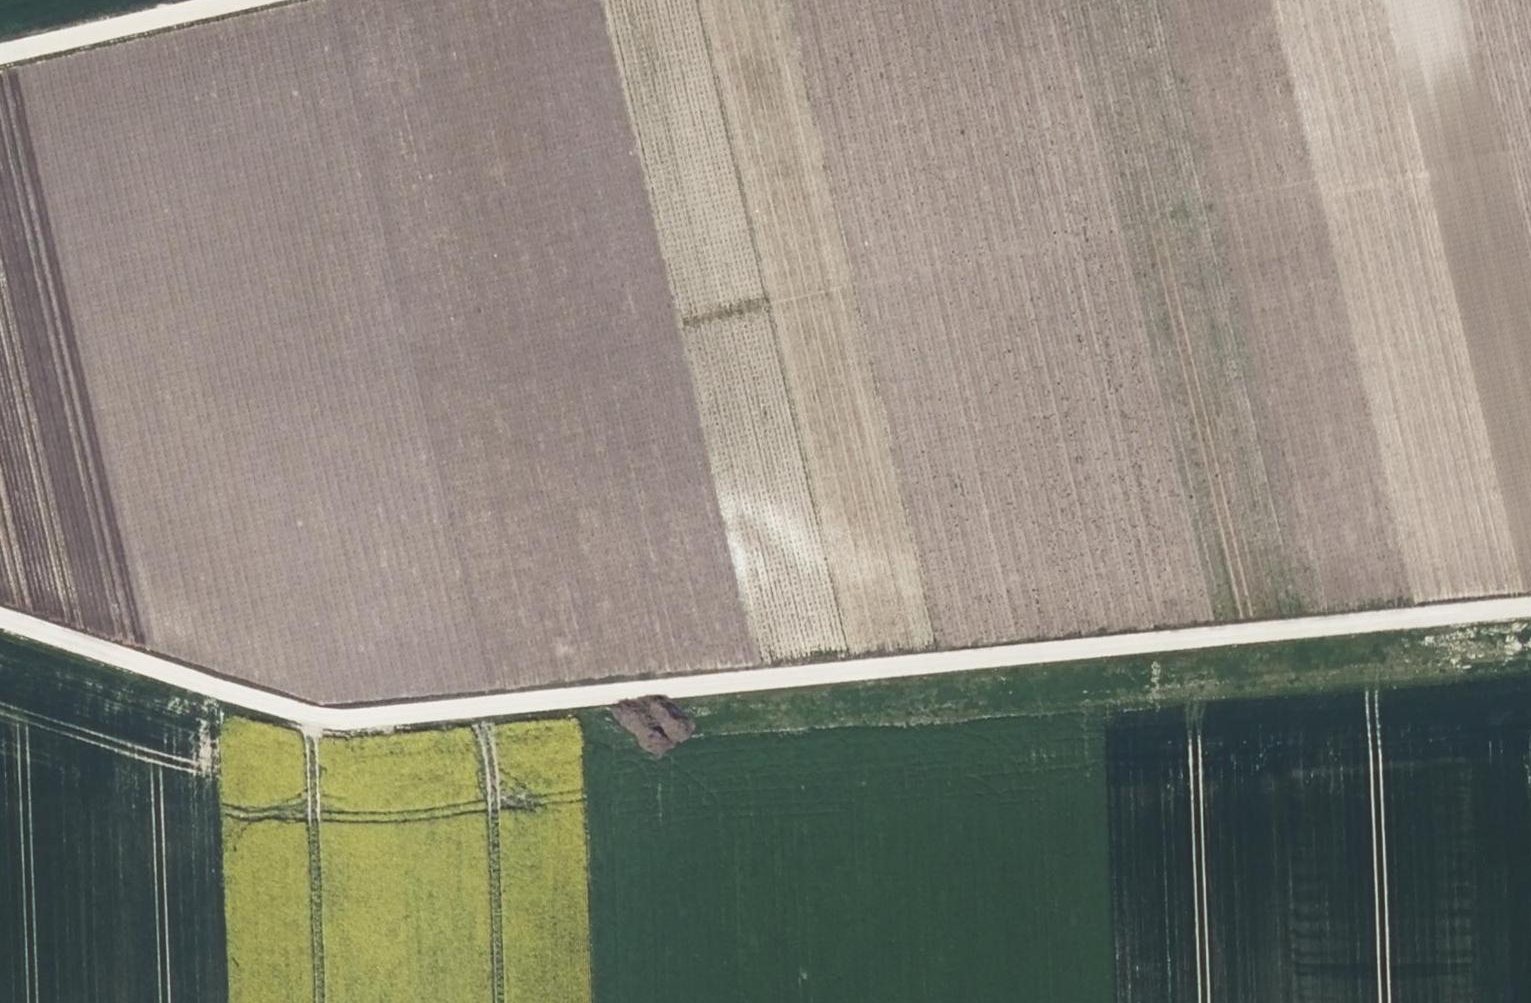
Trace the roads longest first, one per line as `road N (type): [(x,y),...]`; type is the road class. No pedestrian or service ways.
road 1 (track): [(1530,605),(322,719),(0,631)]
road 2 (unclassified): [(0,53),(244,0)]

